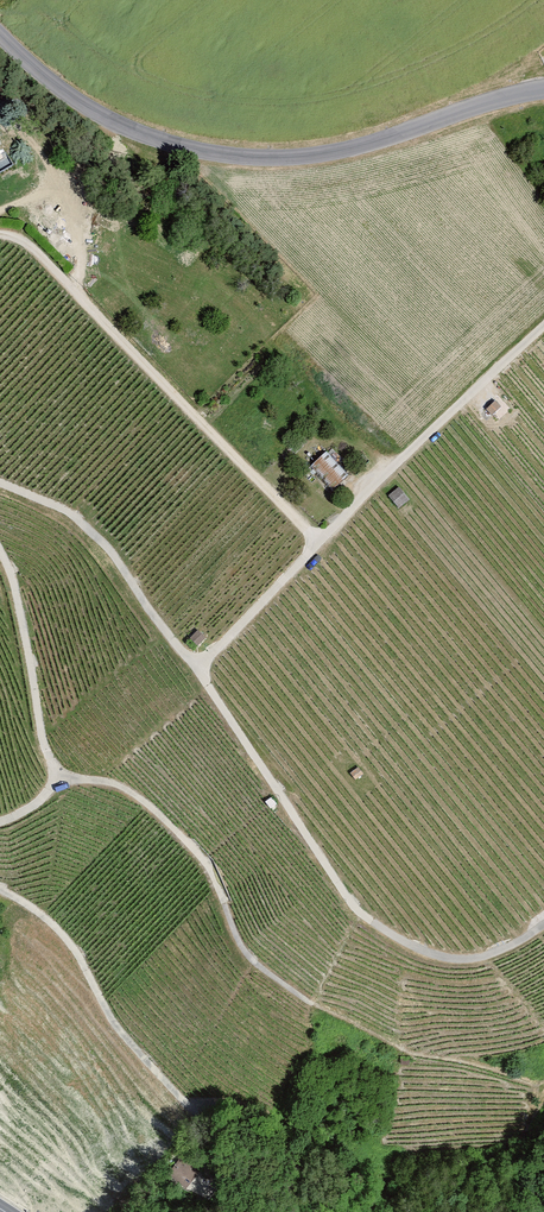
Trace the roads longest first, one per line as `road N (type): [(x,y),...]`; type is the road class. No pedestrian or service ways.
road 1 (track): [(0,484),(70,513),(108,548),(354,907),(448,956),(482,953),(543,918)]
road 2 (tertiary): [(0,34),(64,92),(105,116),(178,144),(250,156),(334,152),(543,88)]
road 3 (track): [(0,236),(33,247),(319,545)]
road 4 (track): [(54,777),(111,783),(140,798),(205,864),(253,967),(302,1003)]
road 5 (track): [(0,888),(46,916),(110,1020),(186,1102),(247,1112)]
road 6 (track): [(543,327),(319,545)]
road 7 (track): [(0,552),(54,777),(32,807),(0,822)]
road 8 (track): [(319,545),(196,668)]

